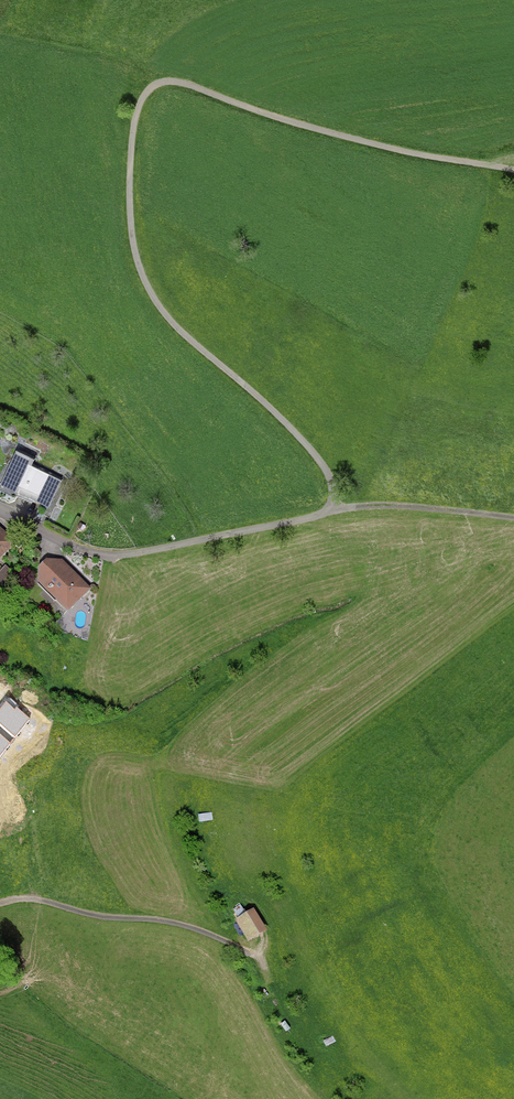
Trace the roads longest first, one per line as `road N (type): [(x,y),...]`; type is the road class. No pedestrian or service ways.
road 1 (track): [(513,168),(376,146),(170,82),(147,90),(131,170),(133,251),(154,299),(180,330),(317,458),(332,482),(333,508),(103,556)]
road 2 (residential): [(0,902),(189,925),(254,953),(263,943)]
road 3 (track): [(333,508),(513,519)]

